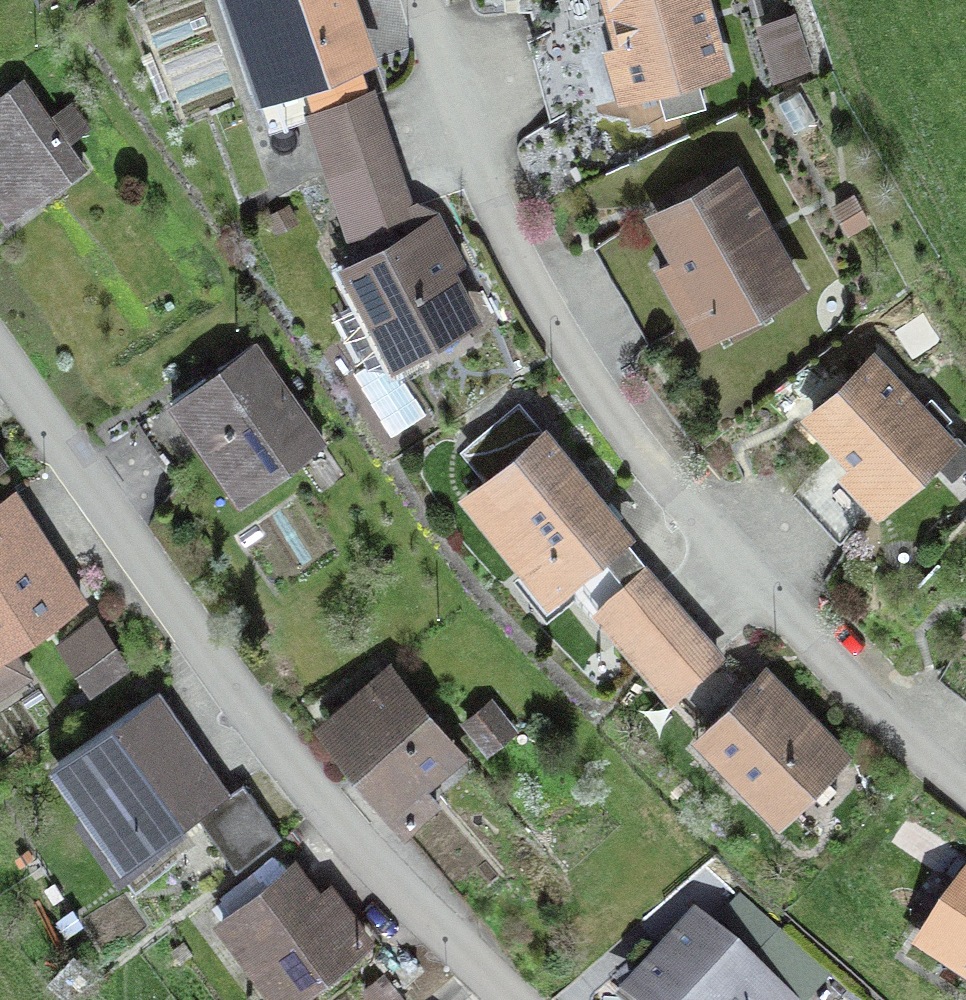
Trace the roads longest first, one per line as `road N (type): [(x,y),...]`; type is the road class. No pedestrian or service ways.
road 1 (residential): [(426,0),(465,138),(528,282),(631,443),(857,694),(965,783)]
road 2 (residential): [(0,363),(262,733),(442,944),(502,999)]

